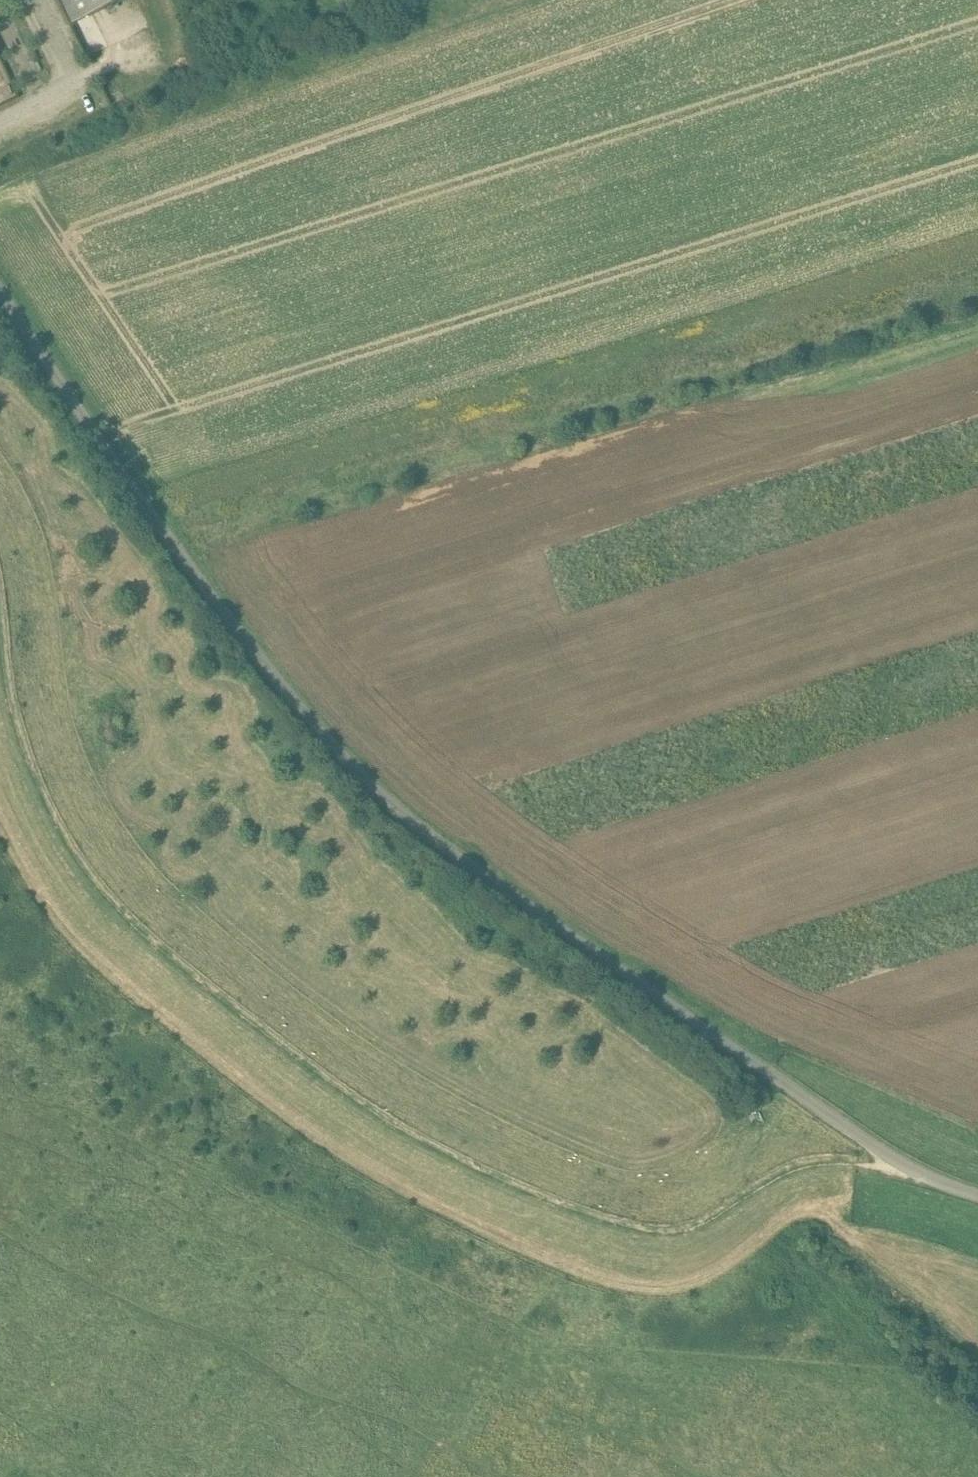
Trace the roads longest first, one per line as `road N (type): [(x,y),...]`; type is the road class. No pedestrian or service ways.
road 1 (unclassified): [(977,1193),(900,1163),(484,875),(371,785),(177,550),(0,291)]

